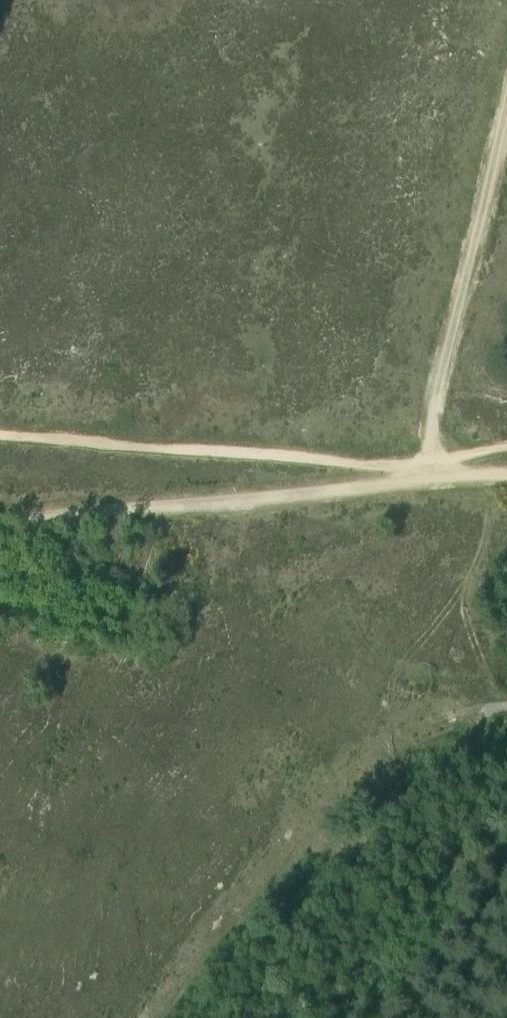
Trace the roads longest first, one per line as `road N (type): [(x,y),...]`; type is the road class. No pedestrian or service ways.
road 1 (track): [(506,460),(429,458),(290,490),(0,515)]
road 2 (track): [(506,698),(438,711),(369,747),(245,884),(147,1017)]
road 3 (track): [(506,93),(437,370),(429,458)]

